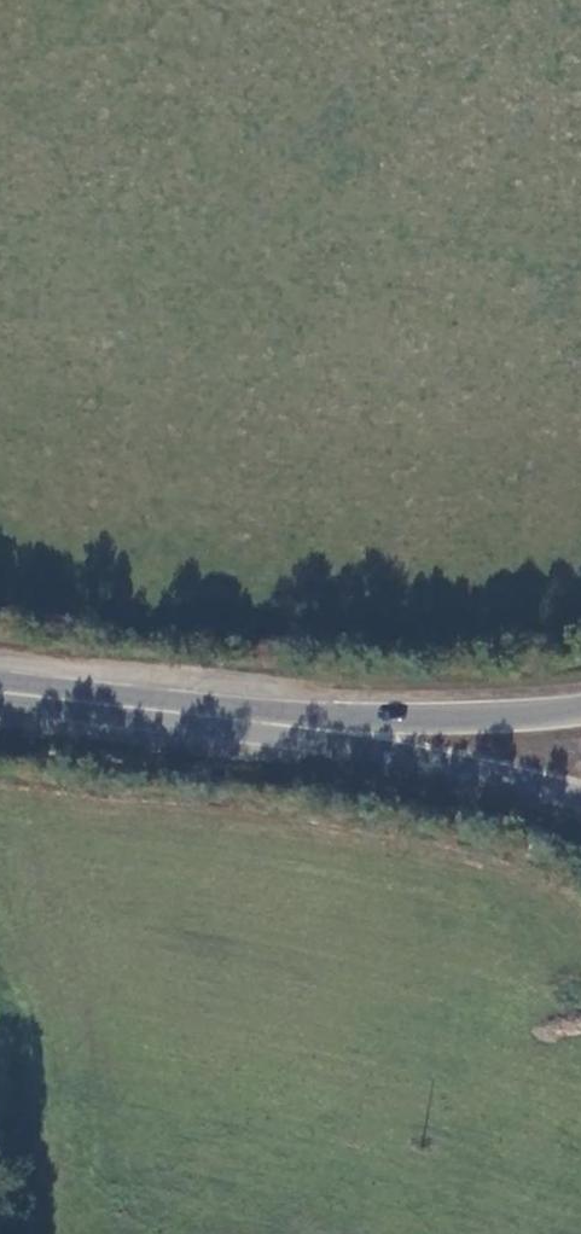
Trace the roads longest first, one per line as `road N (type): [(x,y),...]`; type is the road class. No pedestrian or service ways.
road 1 (trunk): [(256,720),(580,796)]
road 2 (trunk): [(580,708),(256,720)]
road 3 (trunk): [(0,690),(256,720)]

